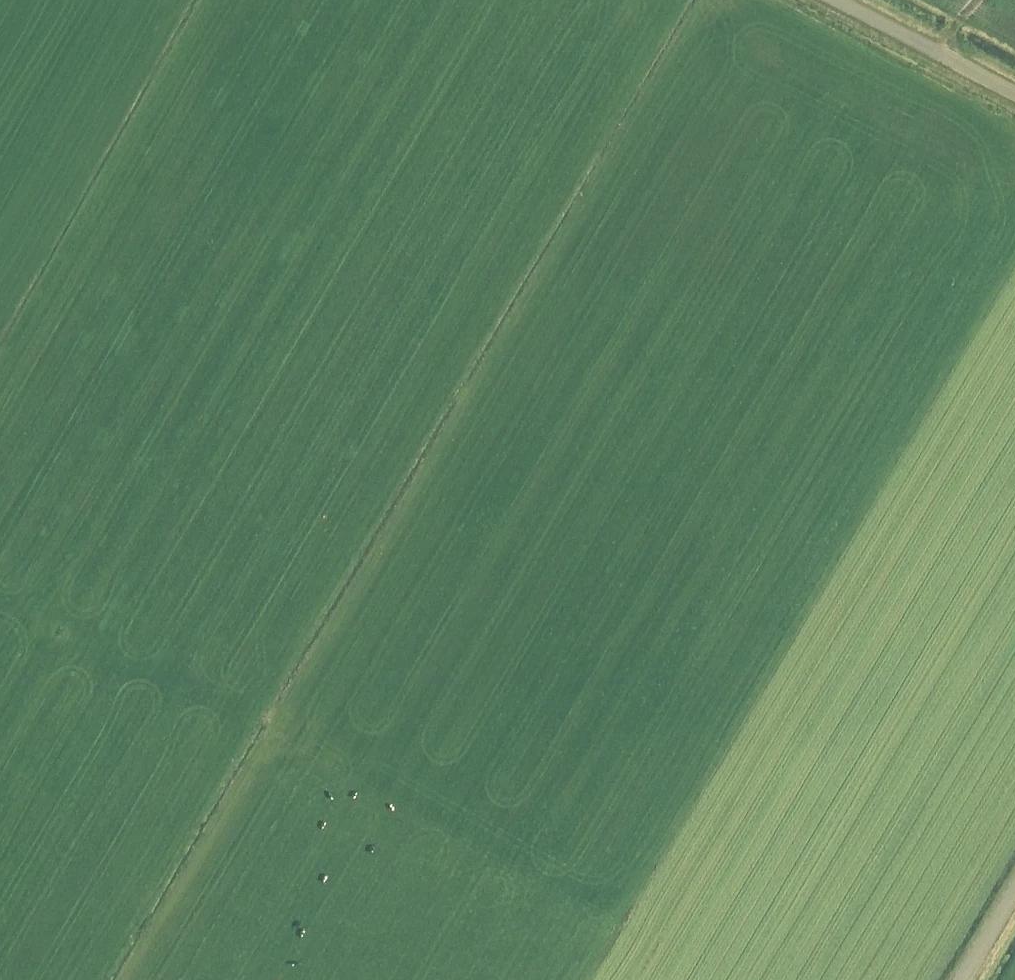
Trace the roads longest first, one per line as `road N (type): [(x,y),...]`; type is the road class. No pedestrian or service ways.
road 1 (unclassified): [(1014,96),(831,0)]

